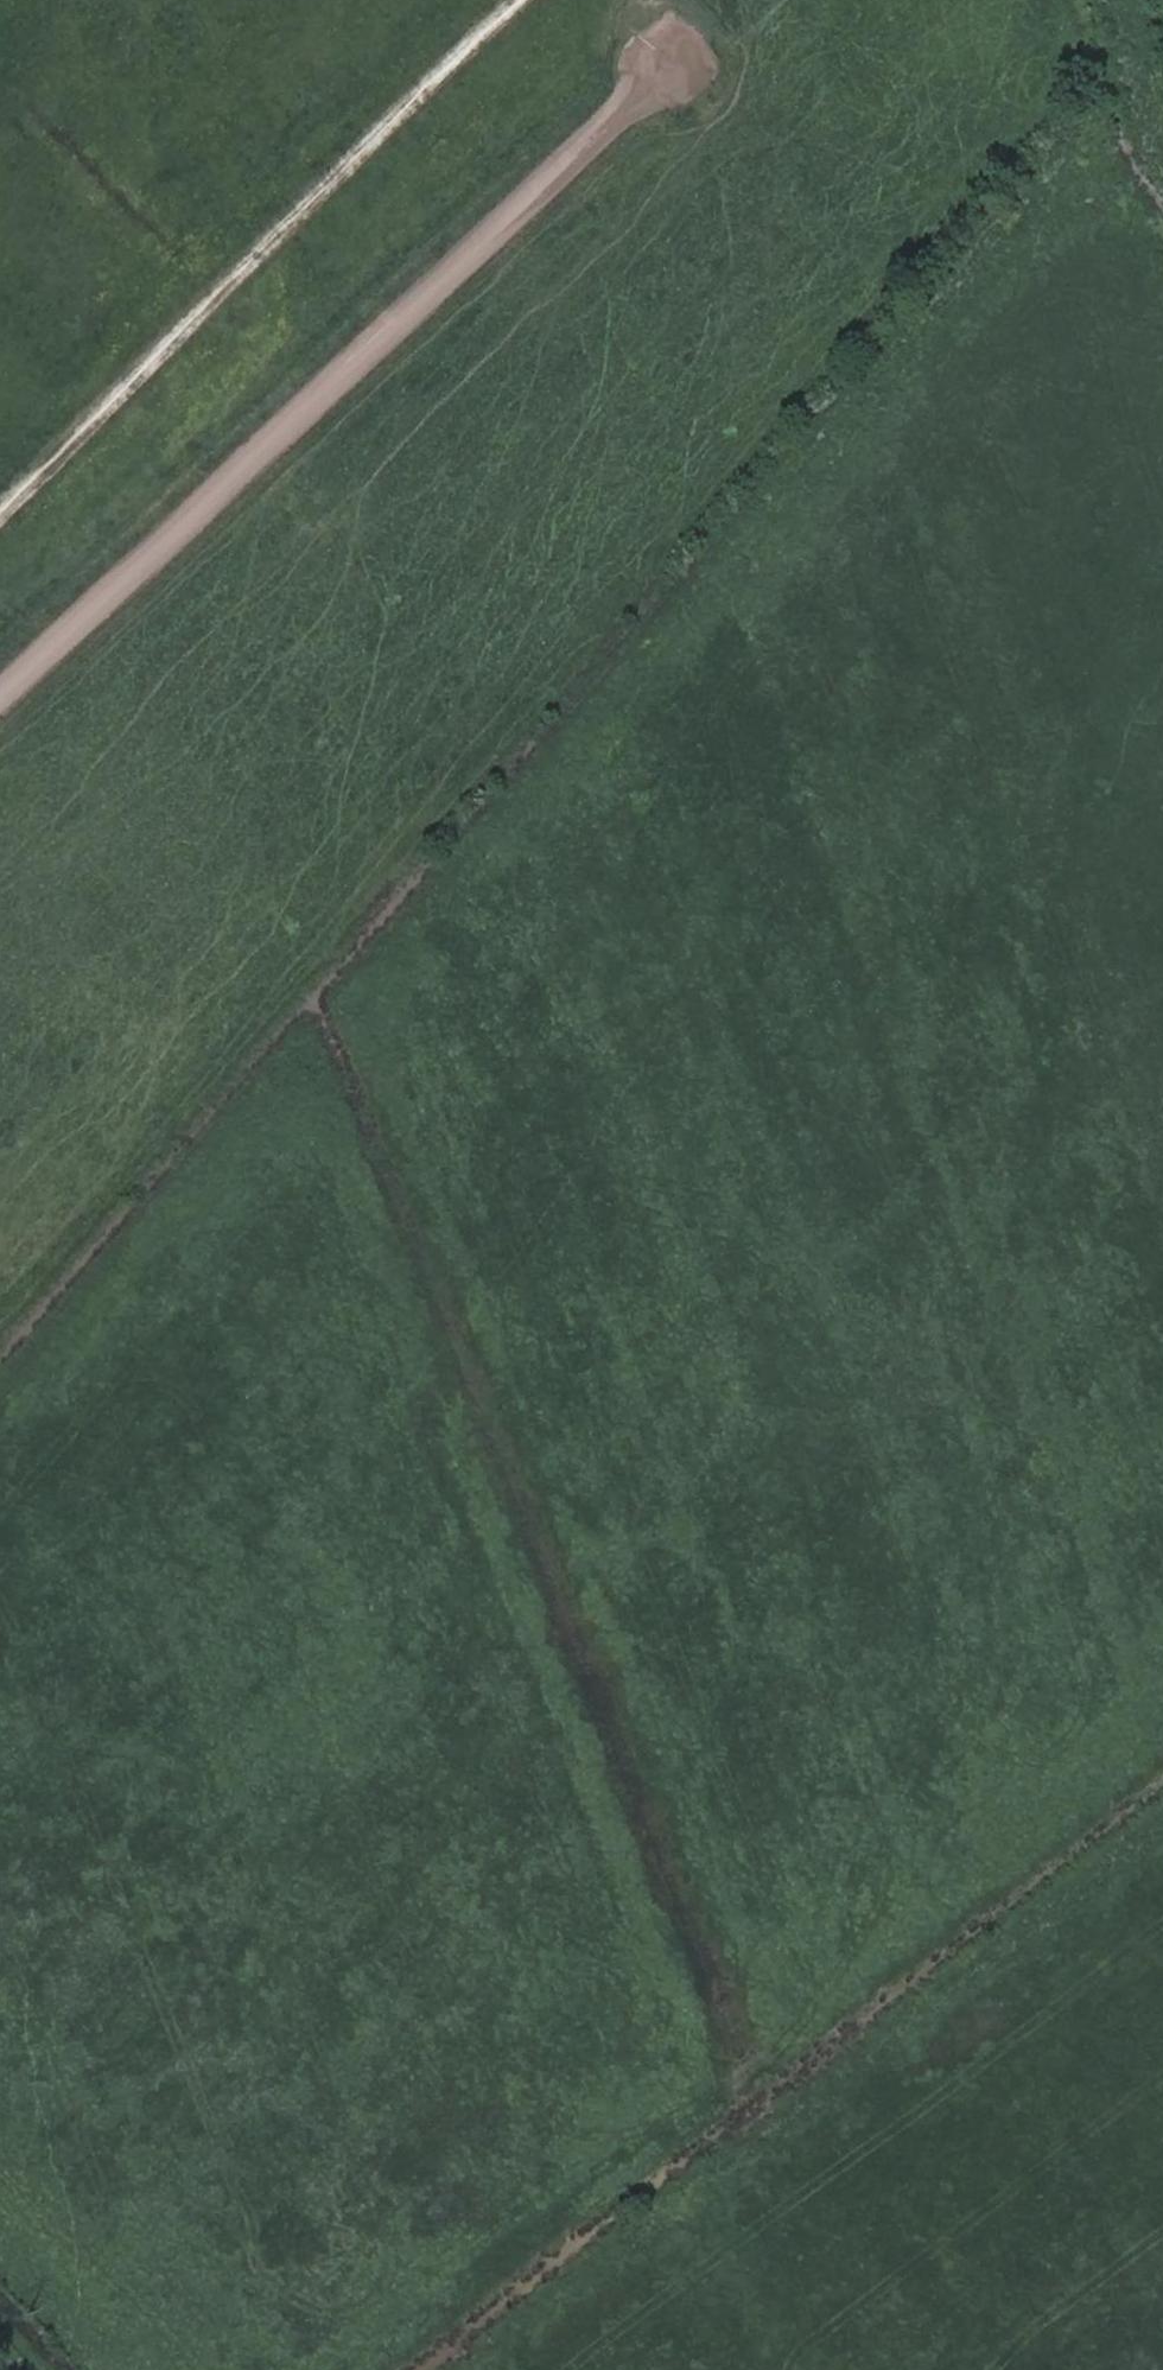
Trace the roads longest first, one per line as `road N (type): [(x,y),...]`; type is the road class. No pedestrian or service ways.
road 1 (unclassified): [(673,50),(0,689)]

